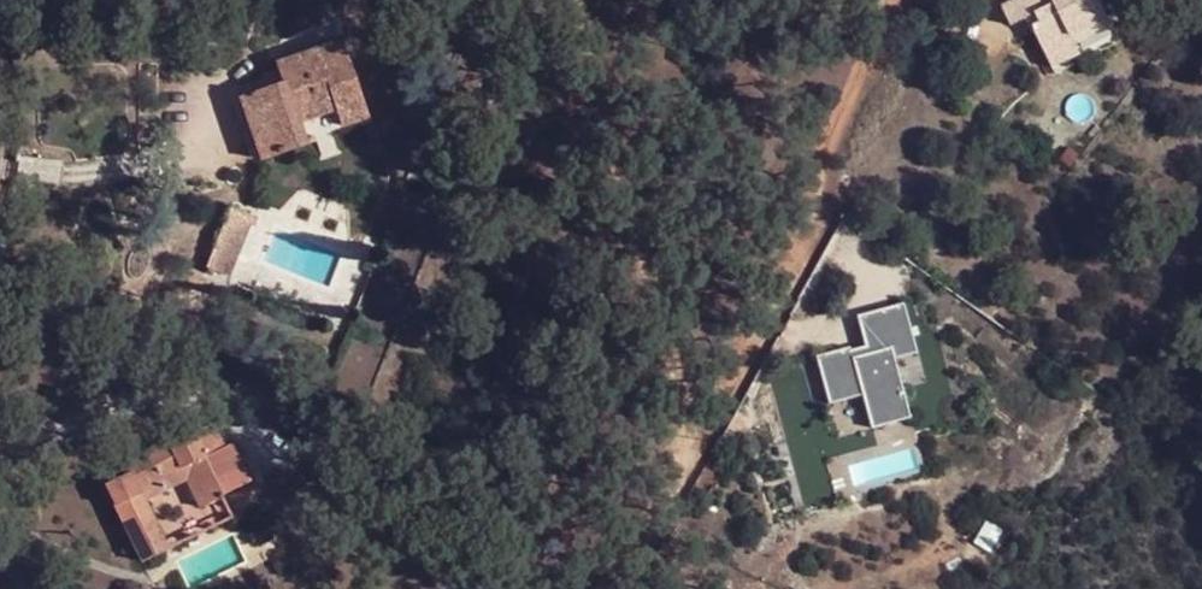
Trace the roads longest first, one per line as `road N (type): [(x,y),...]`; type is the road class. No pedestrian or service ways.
road 1 (track): [(604,588),(750,336),(881,0)]
road 2 (track): [(525,0),(698,425)]

